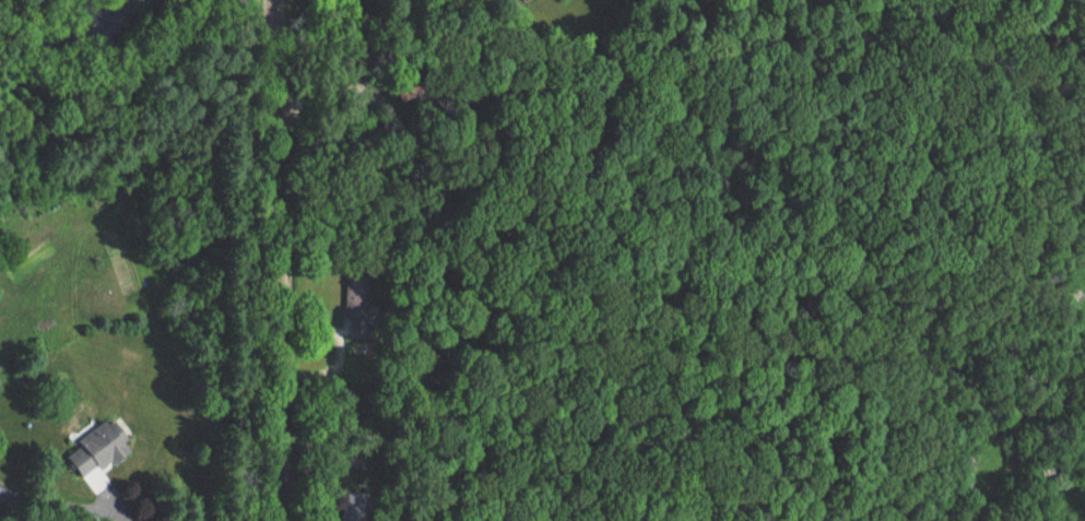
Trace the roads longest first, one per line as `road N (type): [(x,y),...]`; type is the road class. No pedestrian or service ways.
road 1 (residential): [(277,520),(272,0)]

